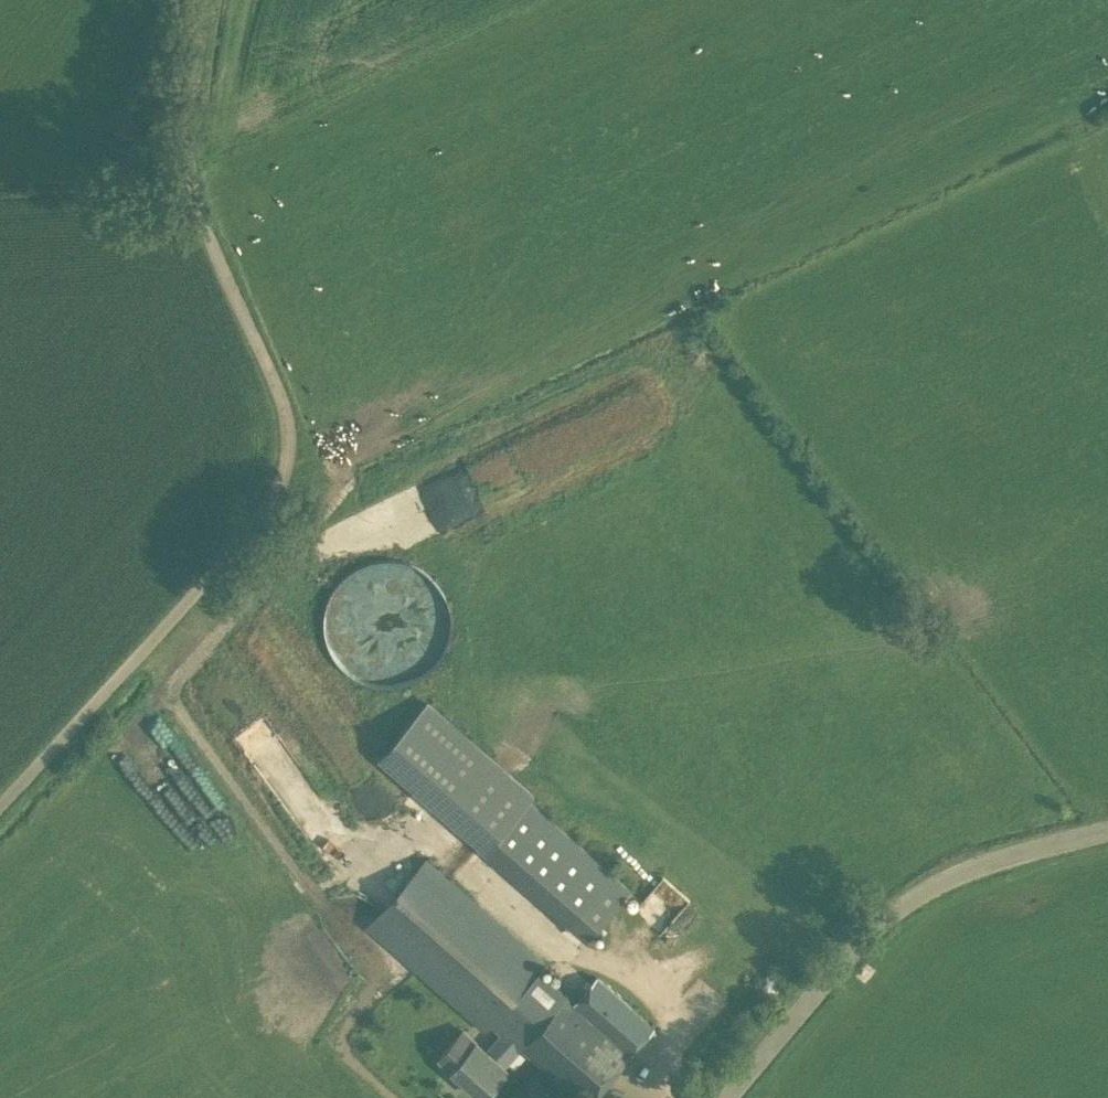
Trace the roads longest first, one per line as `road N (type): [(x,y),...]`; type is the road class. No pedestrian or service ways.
road 1 (track): [(212,0),(198,59),(198,195),(293,430),(290,471),(264,513),(118,684)]
road 2 (unclassified): [(1107,831),(983,862),(891,910),(727,1097)]
road 3 (track): [(0,808),(118,684)]

